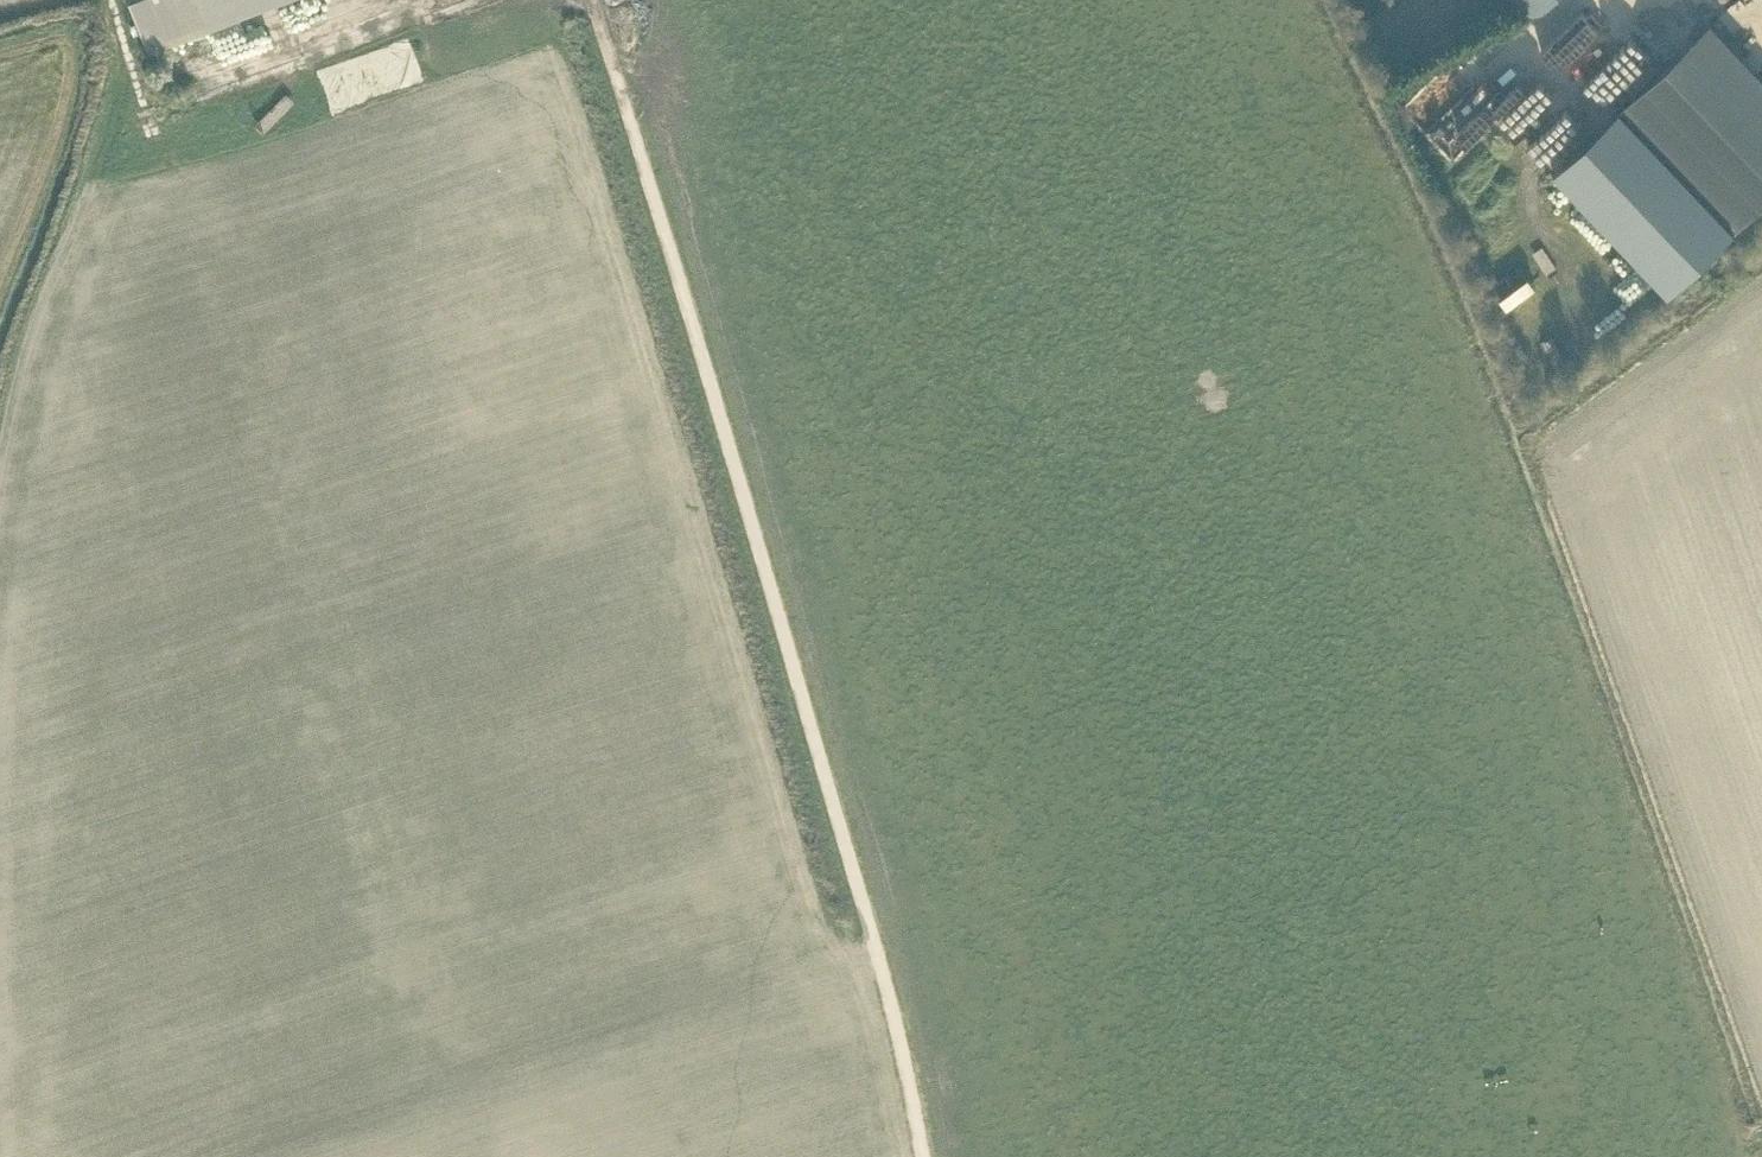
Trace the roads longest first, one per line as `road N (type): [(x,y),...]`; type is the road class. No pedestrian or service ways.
road 1 (track): [(599,0),(894,1001),(925,1156)]

